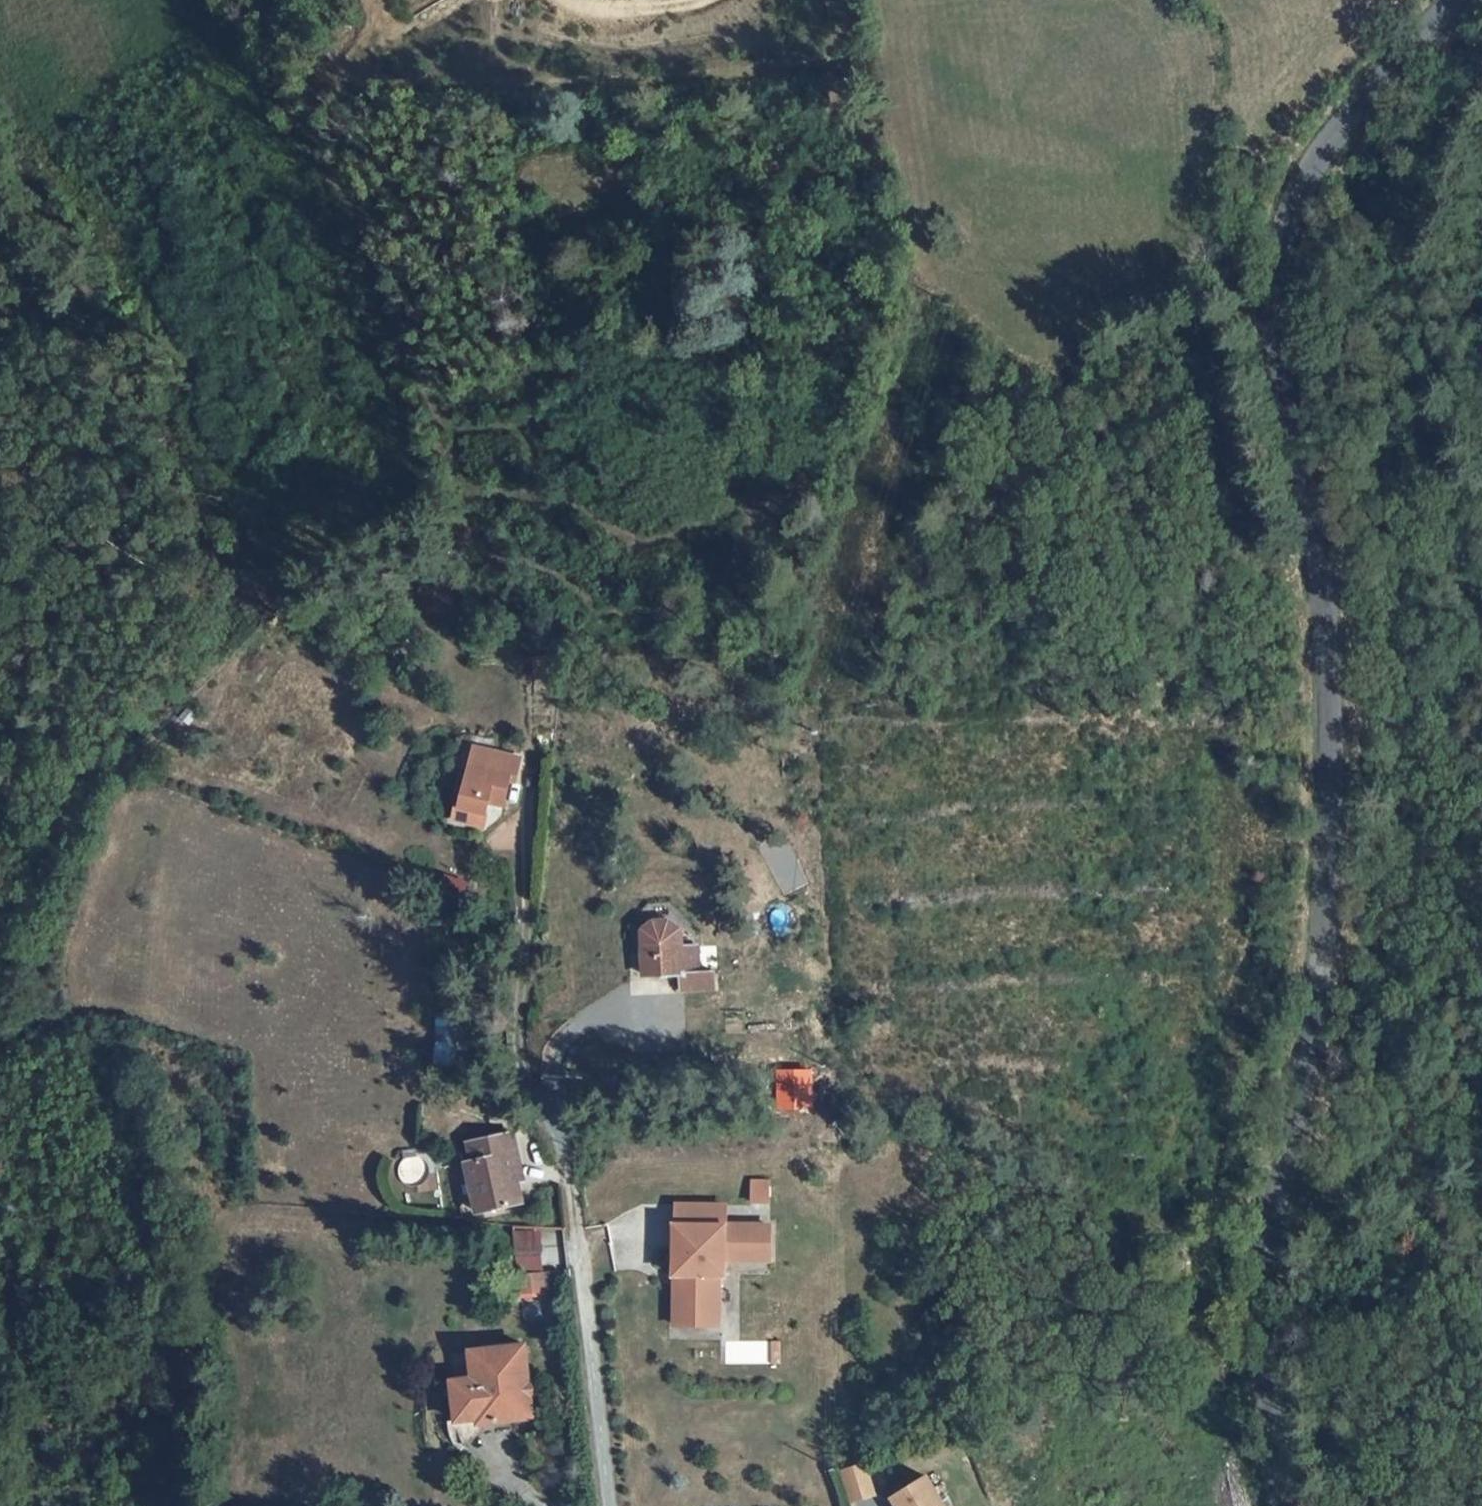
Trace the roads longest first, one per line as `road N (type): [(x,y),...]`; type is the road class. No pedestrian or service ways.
road 1 (secondary): [(1298,1505),(1275,1255),(1285,1036),(1314,811),(1326,625),(1289,310),(1310,189),(1369,96),(1452,0)]
road 2 (unclassified): [(606,1505),(574,1253)]

